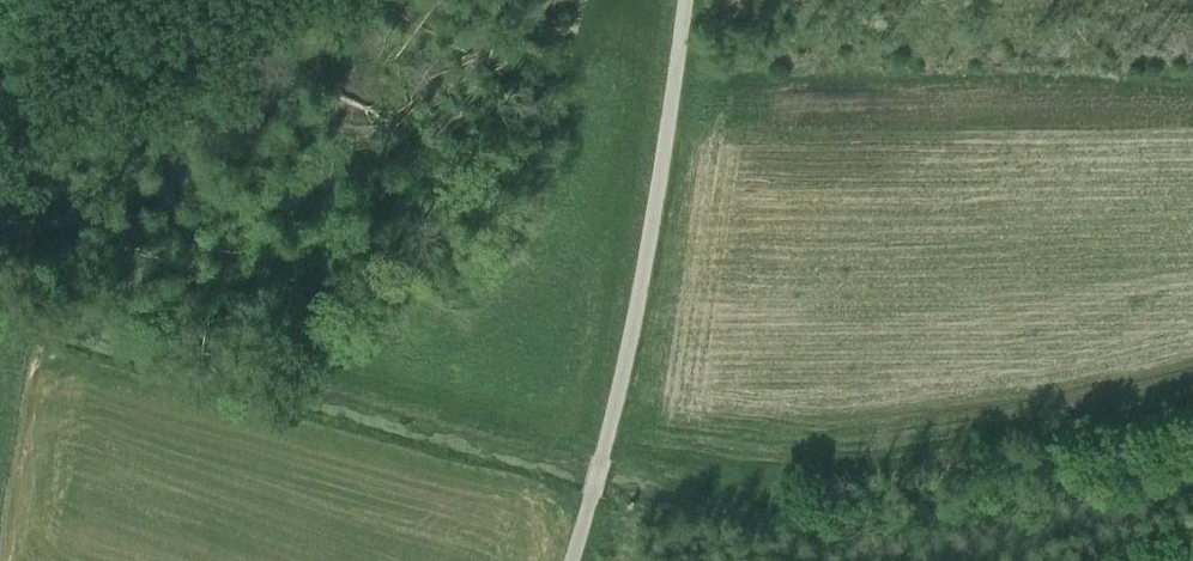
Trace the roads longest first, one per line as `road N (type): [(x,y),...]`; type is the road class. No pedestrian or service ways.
road 1 (unclassified): [(570,560),(606,447),(687,0)]

